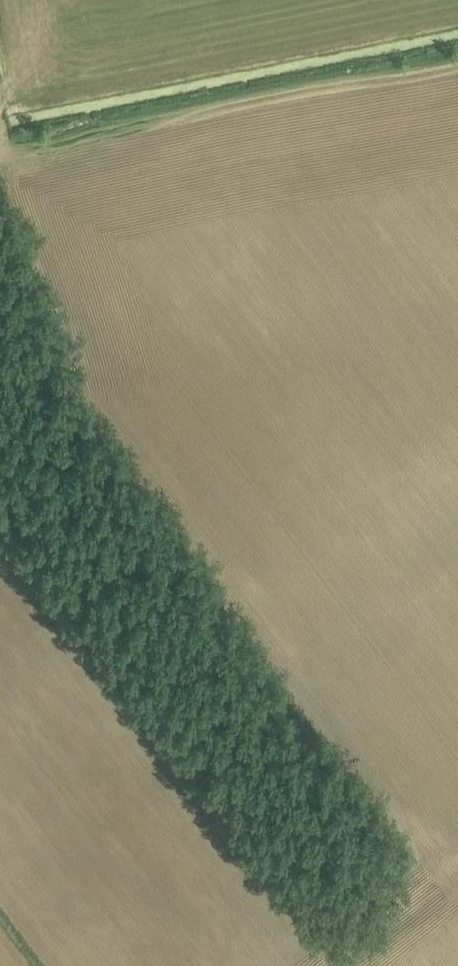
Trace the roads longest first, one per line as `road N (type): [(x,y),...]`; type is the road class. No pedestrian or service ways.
road 1 (track): [(441,875),(227,605),(69,357),(32,280),(0,156)]
road 2 (track): [(0,150),(457,63)]
road 3 (track): [(310,965),(441,875)]

